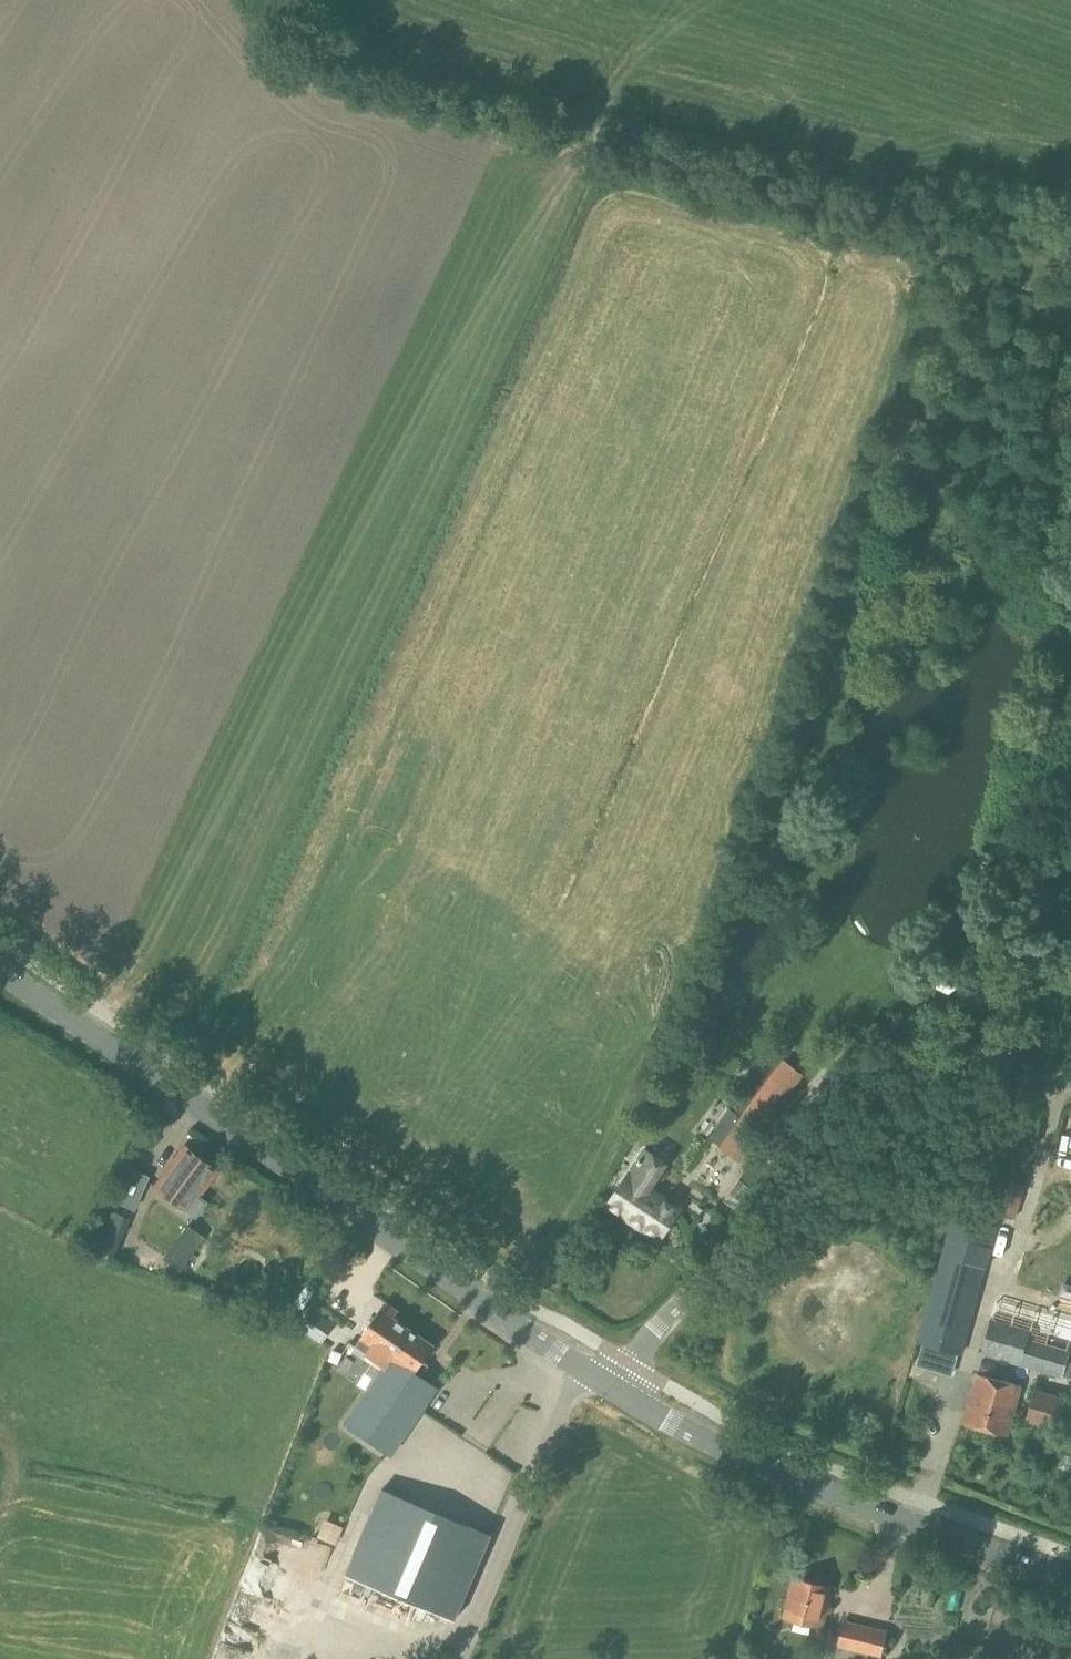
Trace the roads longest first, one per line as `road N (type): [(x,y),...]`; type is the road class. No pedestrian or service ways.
road 1 (tertiary): [(618,1391),(0,971)]
road 2 (unclassified): [(618,1391),(704,1279),(774,1210),(885,1122),(1070,1080)]
road 3 (tertiary): [(1070,1582),(763,1462),(618,1391)]

